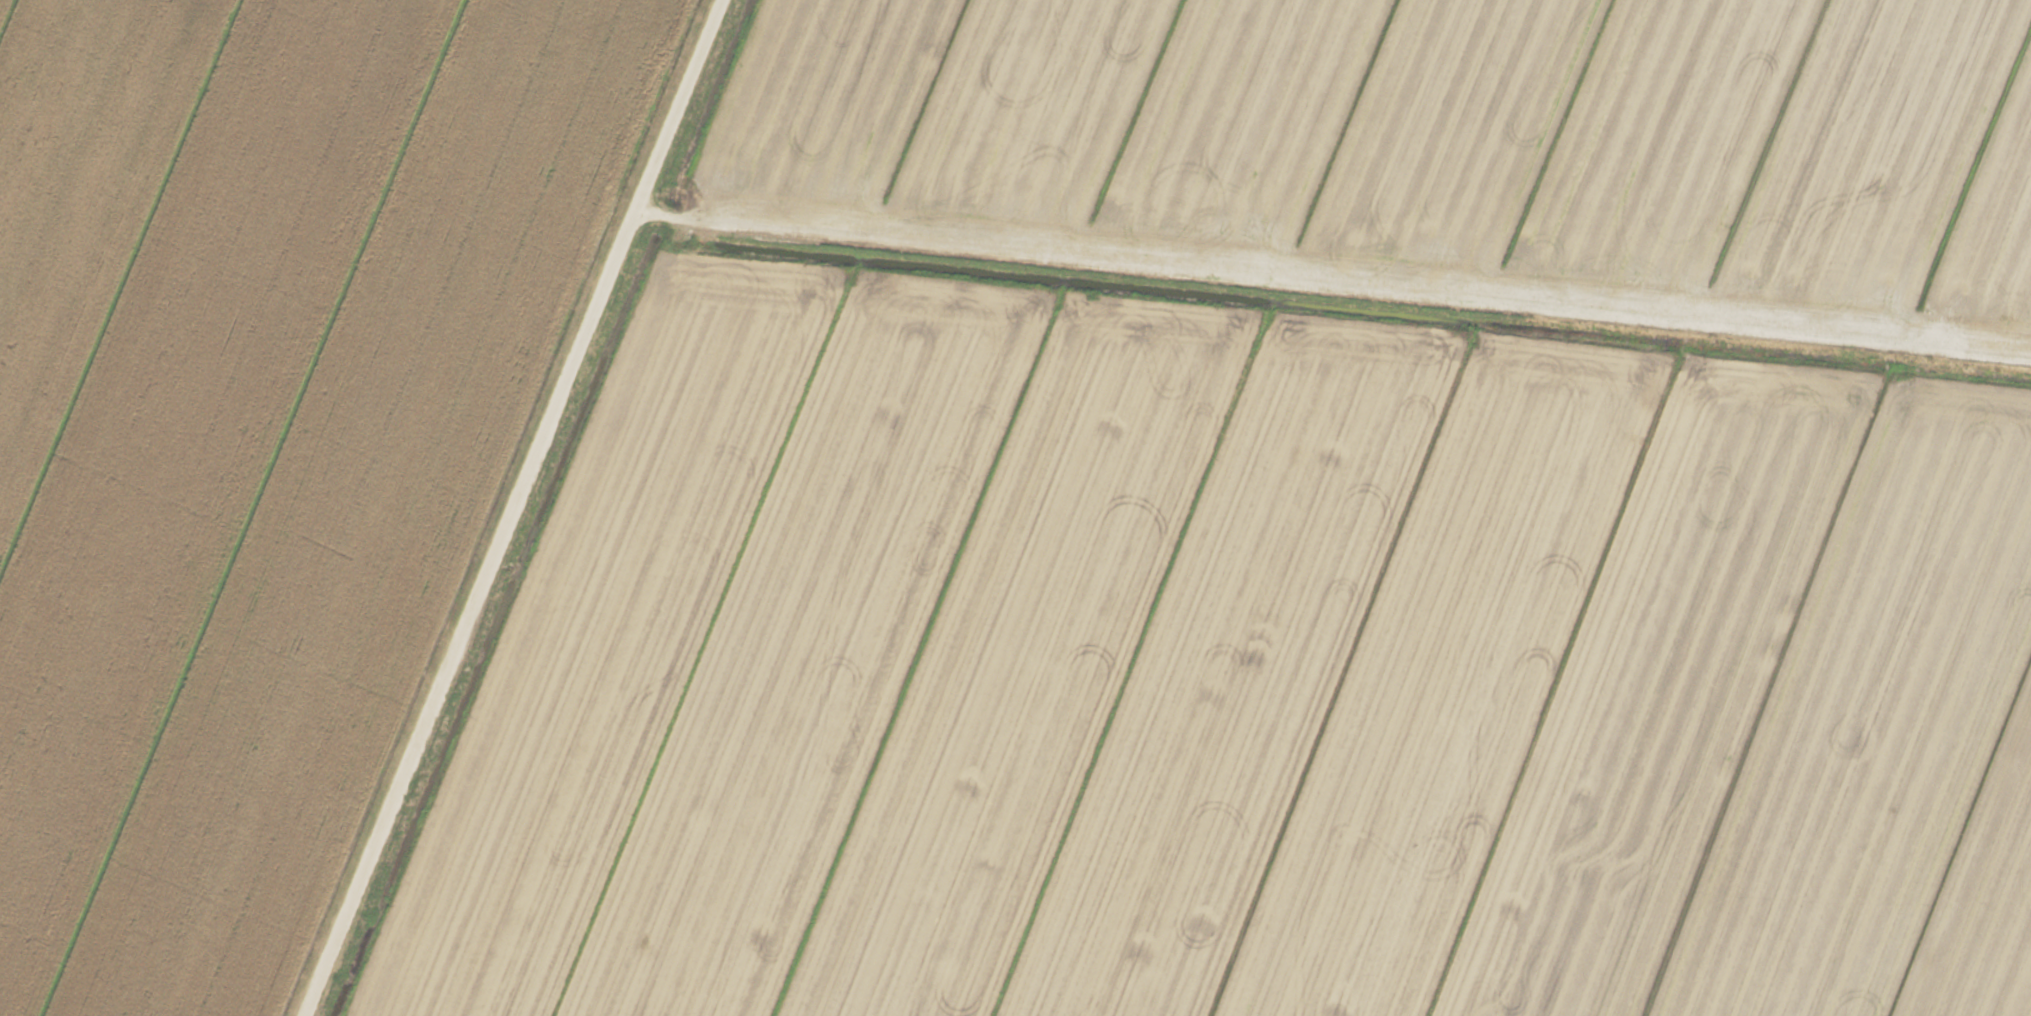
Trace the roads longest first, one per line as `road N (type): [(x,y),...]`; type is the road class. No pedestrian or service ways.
road 1 (track): [(639,212),(2030,355)]
road 2 (track): [(726,0),(309,1015)]

